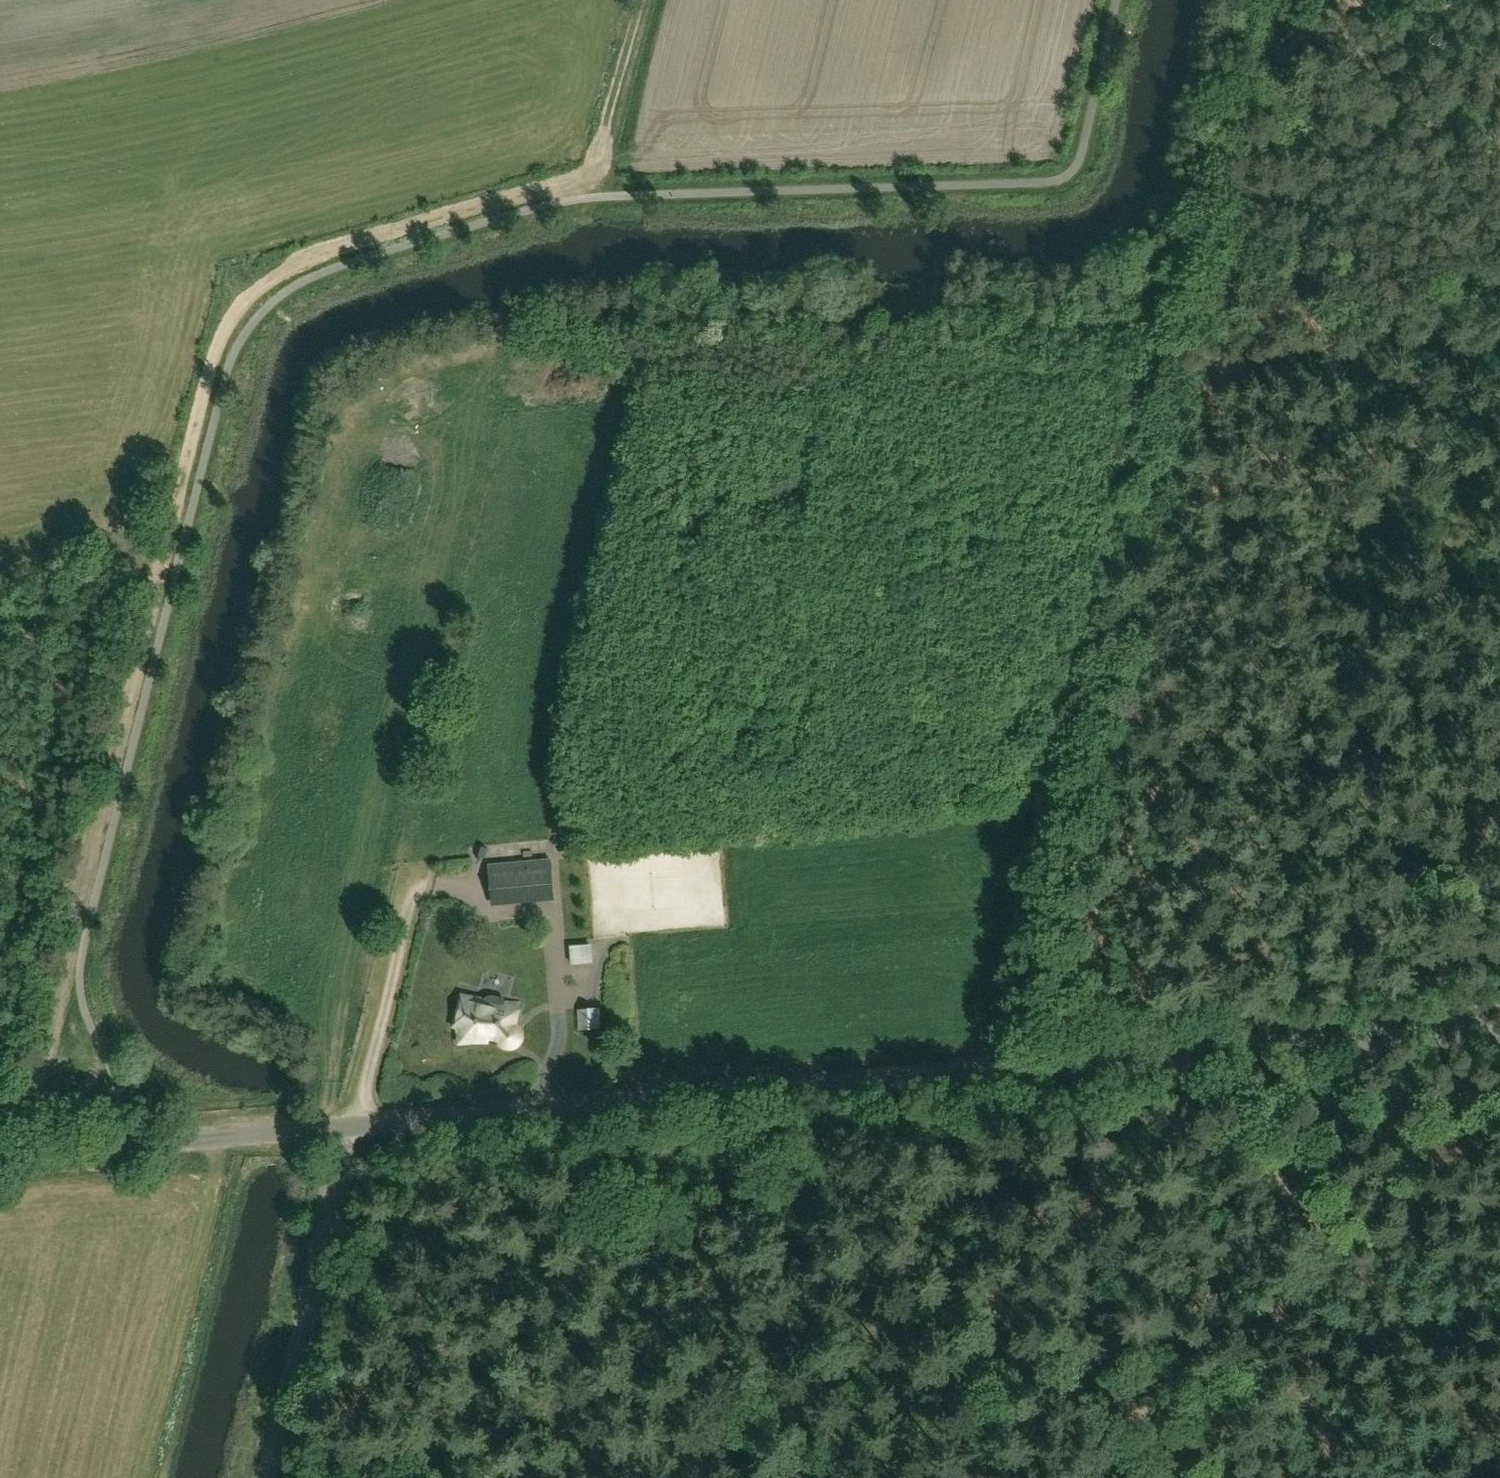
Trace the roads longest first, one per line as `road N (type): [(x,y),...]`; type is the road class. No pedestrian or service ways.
road 1 (unclassified): [(0,1156),(1499,1029)]
road 2 (track): [(41,1081),(208,373),(238,310),(279,276),(324,255),(588,180)]
road 3 (track): [(594,198),(588,180),(638,0)]

